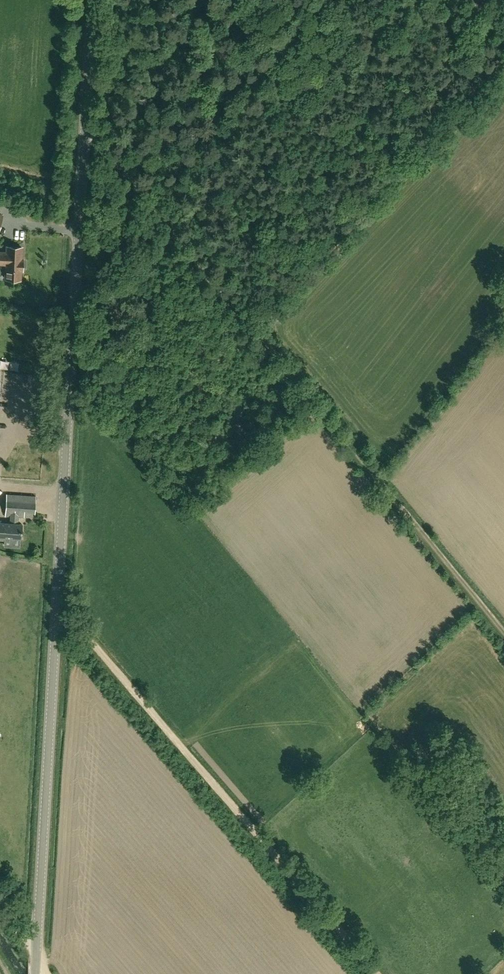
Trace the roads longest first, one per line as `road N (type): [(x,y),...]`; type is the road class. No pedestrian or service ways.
road 1 (secondary): [(37,973),(94,0)]
road 2 (track): [(503,630),(87,120)]
road 3 (track): [(376,973),(58,612)]

